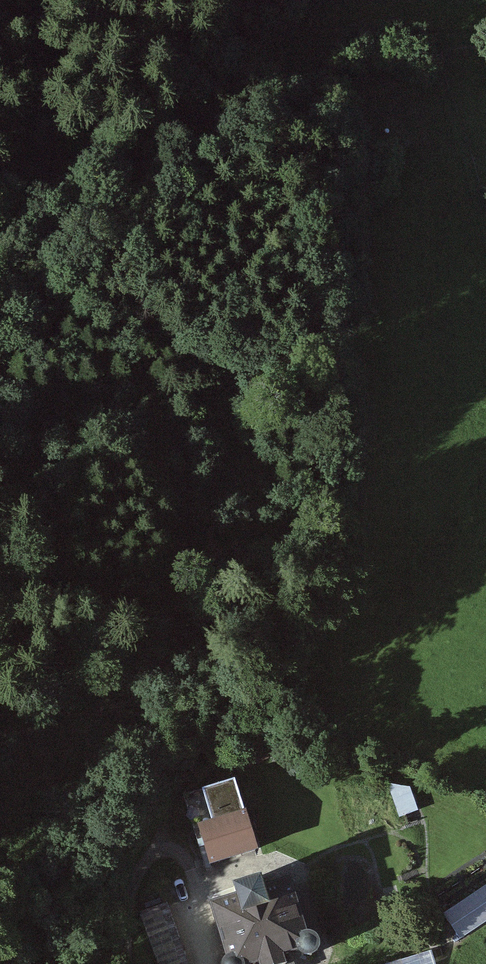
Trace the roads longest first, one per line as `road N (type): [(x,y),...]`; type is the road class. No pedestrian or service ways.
road 1 (track): [(485,227),(427,39),(374,33),(324,56),(314,123),(353,327),(354,480),(282,628),(228,689),(143,872),(129,963)]
road 2 (track): [(0,467),(128,400),(200,391),(244,364),(353,327)]

